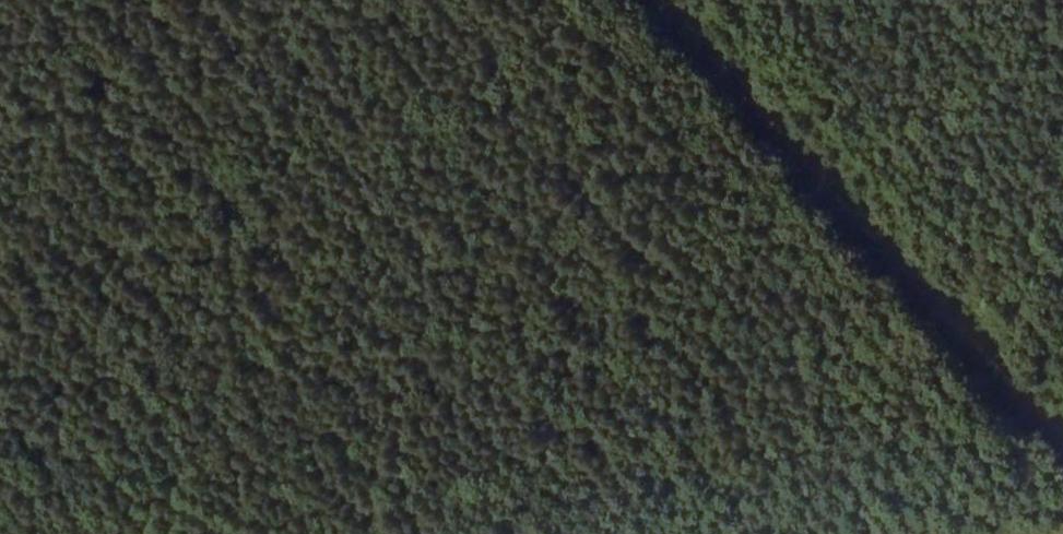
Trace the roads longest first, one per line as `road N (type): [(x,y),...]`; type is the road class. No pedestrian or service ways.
road 1 (track): [(1062,453),(649,0)]

